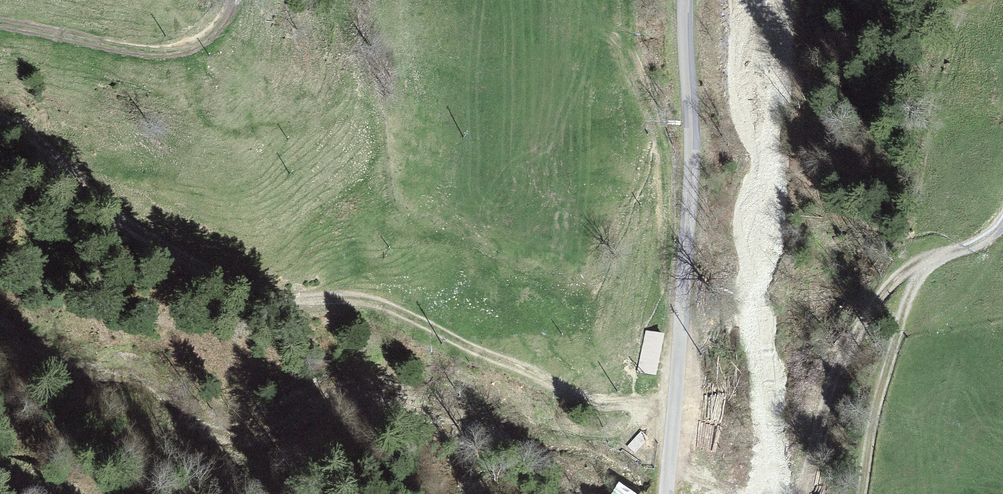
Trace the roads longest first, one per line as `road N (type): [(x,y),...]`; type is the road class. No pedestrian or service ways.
road 1 (track): [(676,387),(630,405),(588,407),(371,302),(276,299),(0,136)]
road 2 (track): [(666,493),(692,177),(686,0)]
road 3 (track): [(861,493),(879,398),(918,279),(1002,222)]
road 4 (track): [(0,24),(160,51),(213,35),(233,0)]

